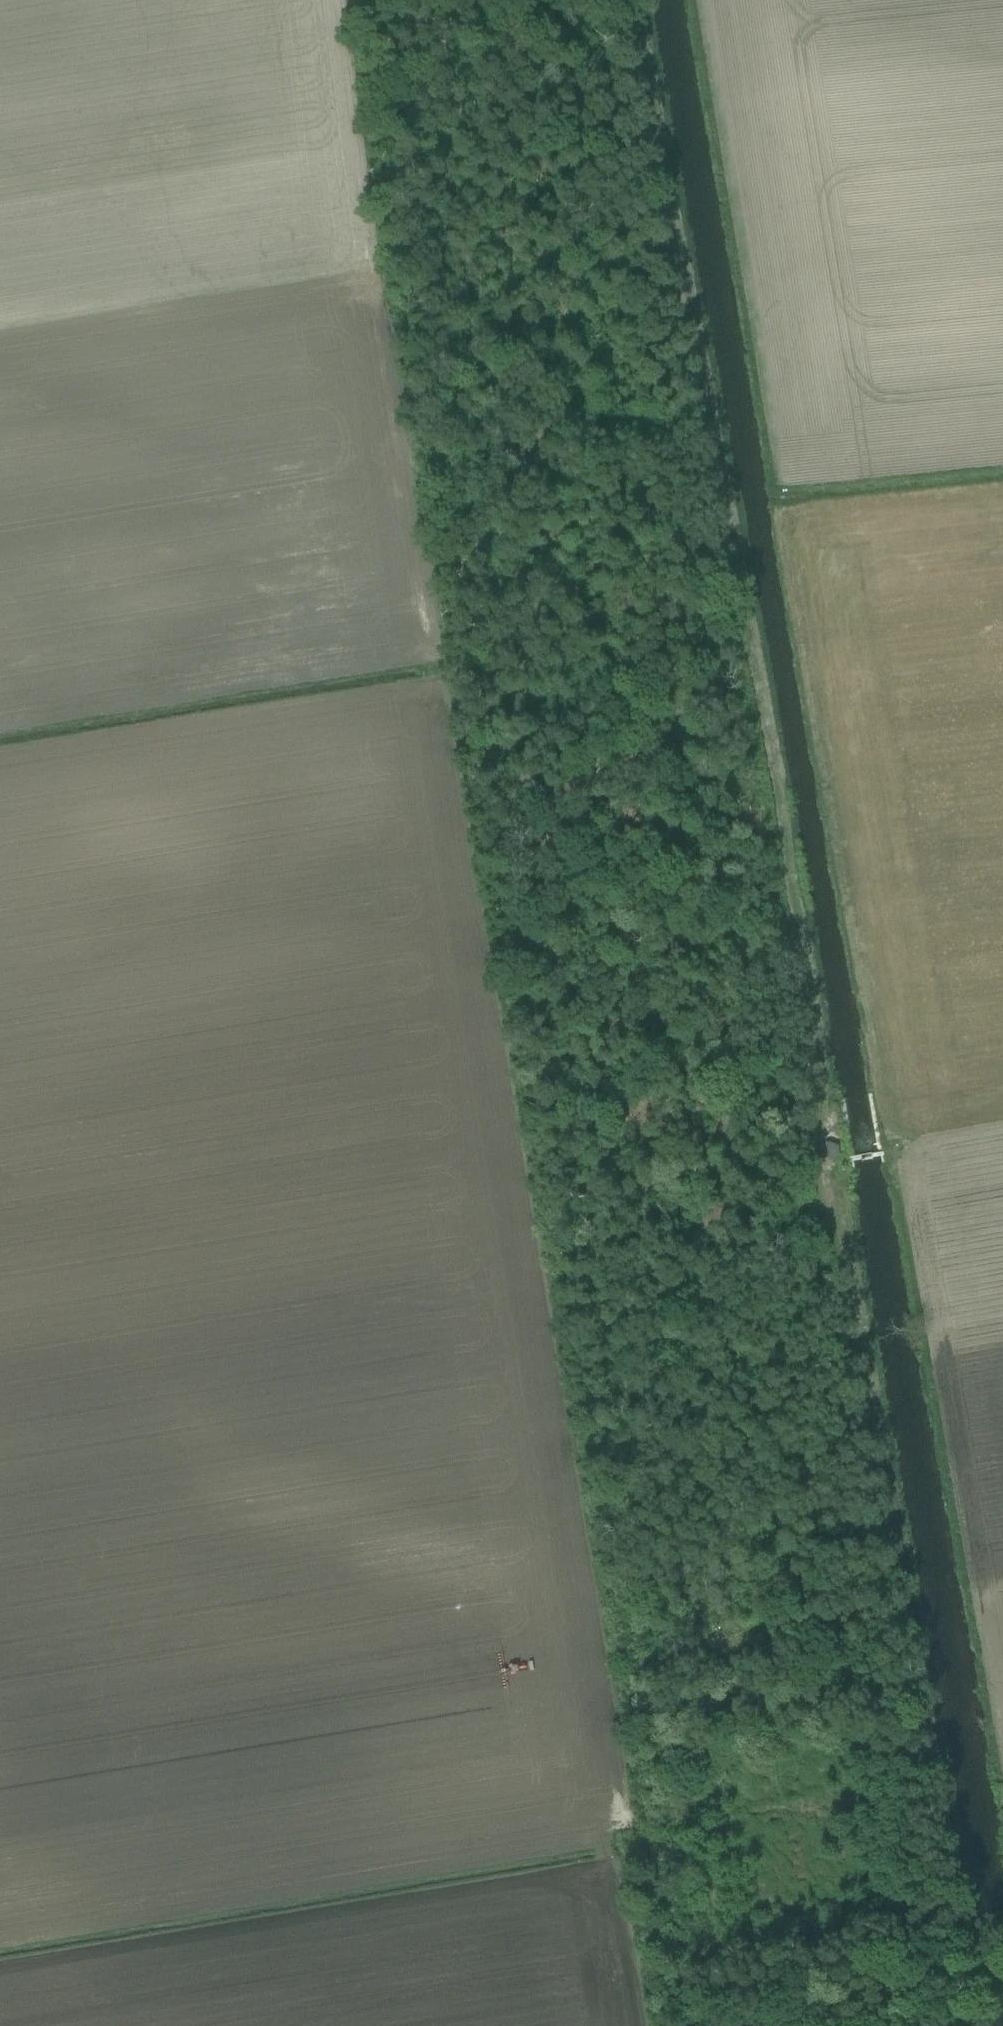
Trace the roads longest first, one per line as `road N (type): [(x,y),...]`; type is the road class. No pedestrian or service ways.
road 1 (track): [(991,2025),(848,1212),(822,1175),(819,1053),(641,0)]

